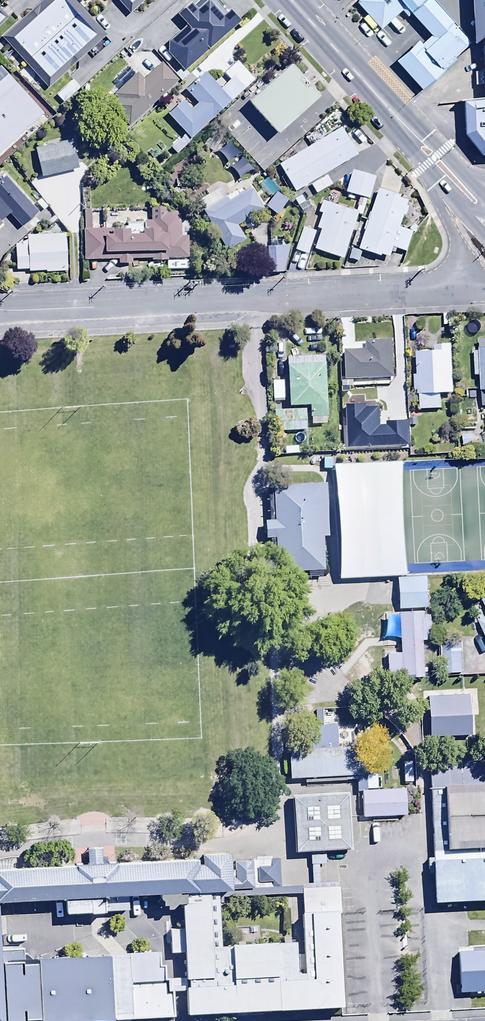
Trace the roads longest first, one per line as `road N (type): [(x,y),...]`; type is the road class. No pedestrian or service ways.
road 1 (residential): [(461,292),(11,318),(0,311)]
road 2 (tertiary): [(290,0),(438,162)]
road 3 (residential): [(461,292),(460,251),(435,193),(438,162)]

